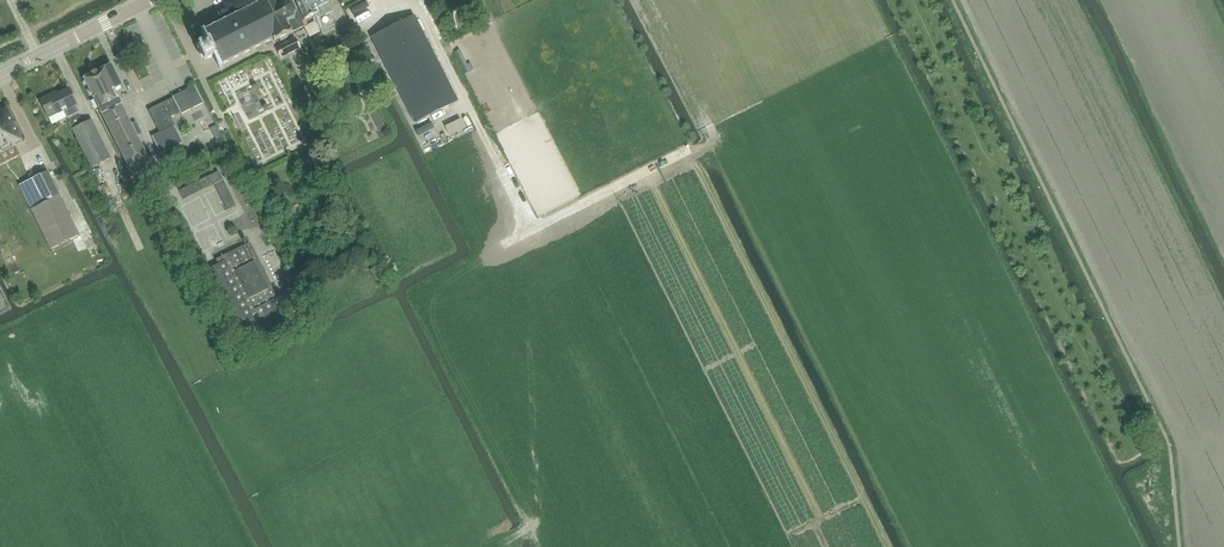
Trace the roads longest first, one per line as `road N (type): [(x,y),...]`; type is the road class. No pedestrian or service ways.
road 1 (tertiary): [(0,79),(160,0)]

